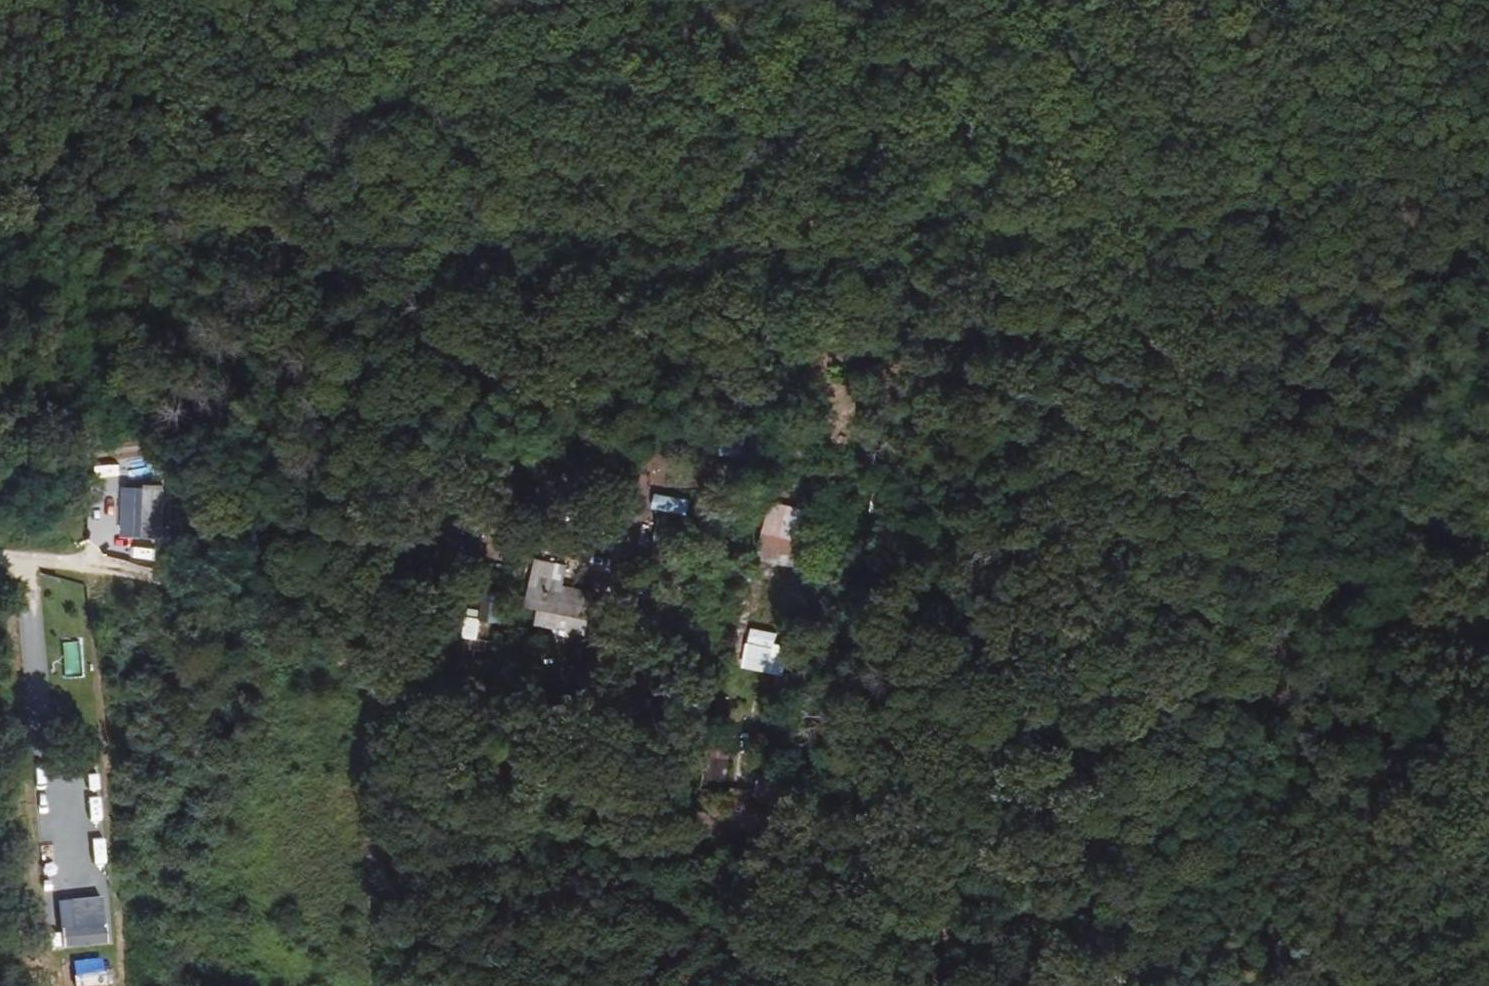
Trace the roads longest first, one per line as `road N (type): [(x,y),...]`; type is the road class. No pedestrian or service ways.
road 1 (track): [(0,465),(534,367),(915,338),(1313,292),(1488,225)]
road 2 (track): [(0,545),(289,610),(444,709),(508,736),(662,794),(884,838),(1032,917),(1131,985)]
road 3 (track): [(21,549),(65,976)]

